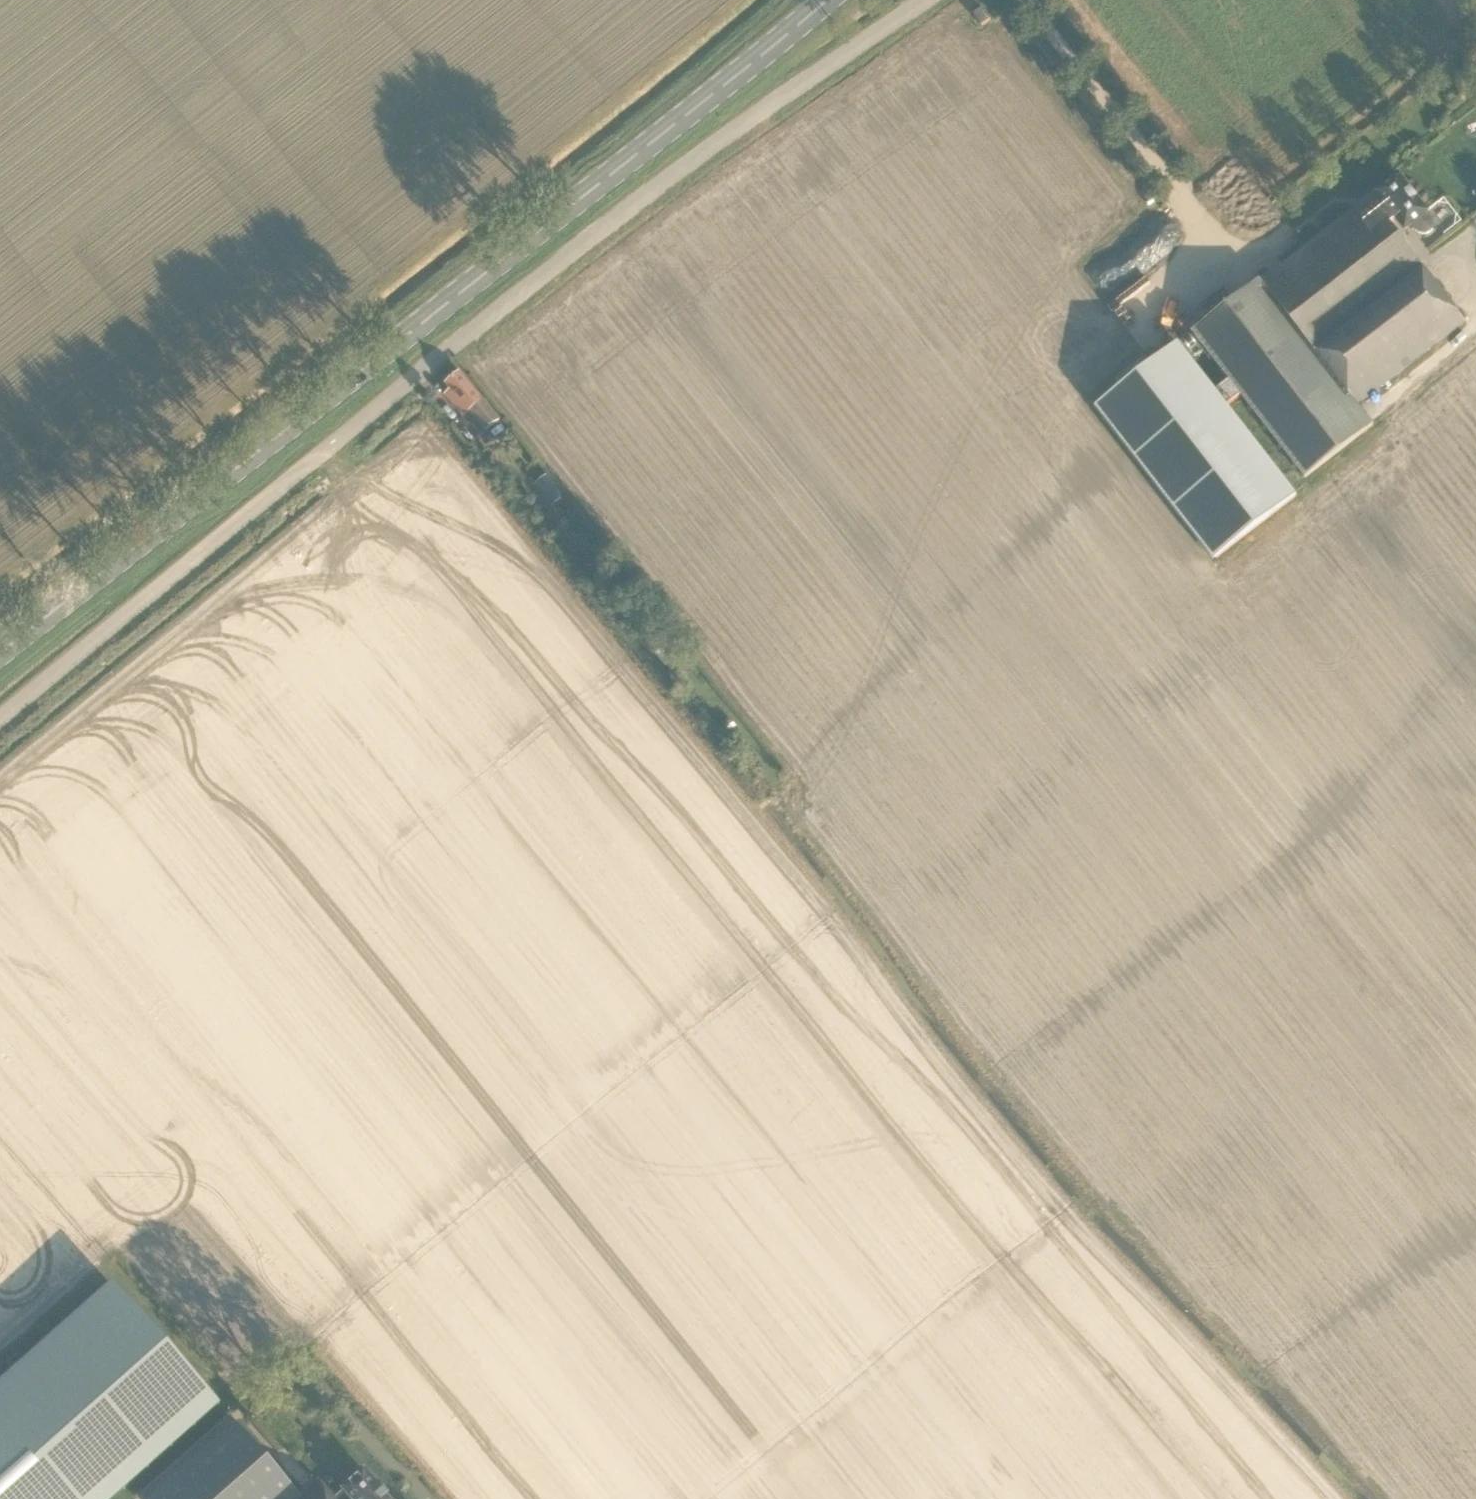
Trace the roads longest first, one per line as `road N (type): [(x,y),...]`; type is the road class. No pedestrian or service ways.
road 1 (unclassified): [(0,721),(565,261),(925,0)]
road 2 (primary): [(0,656),(825,0)]

